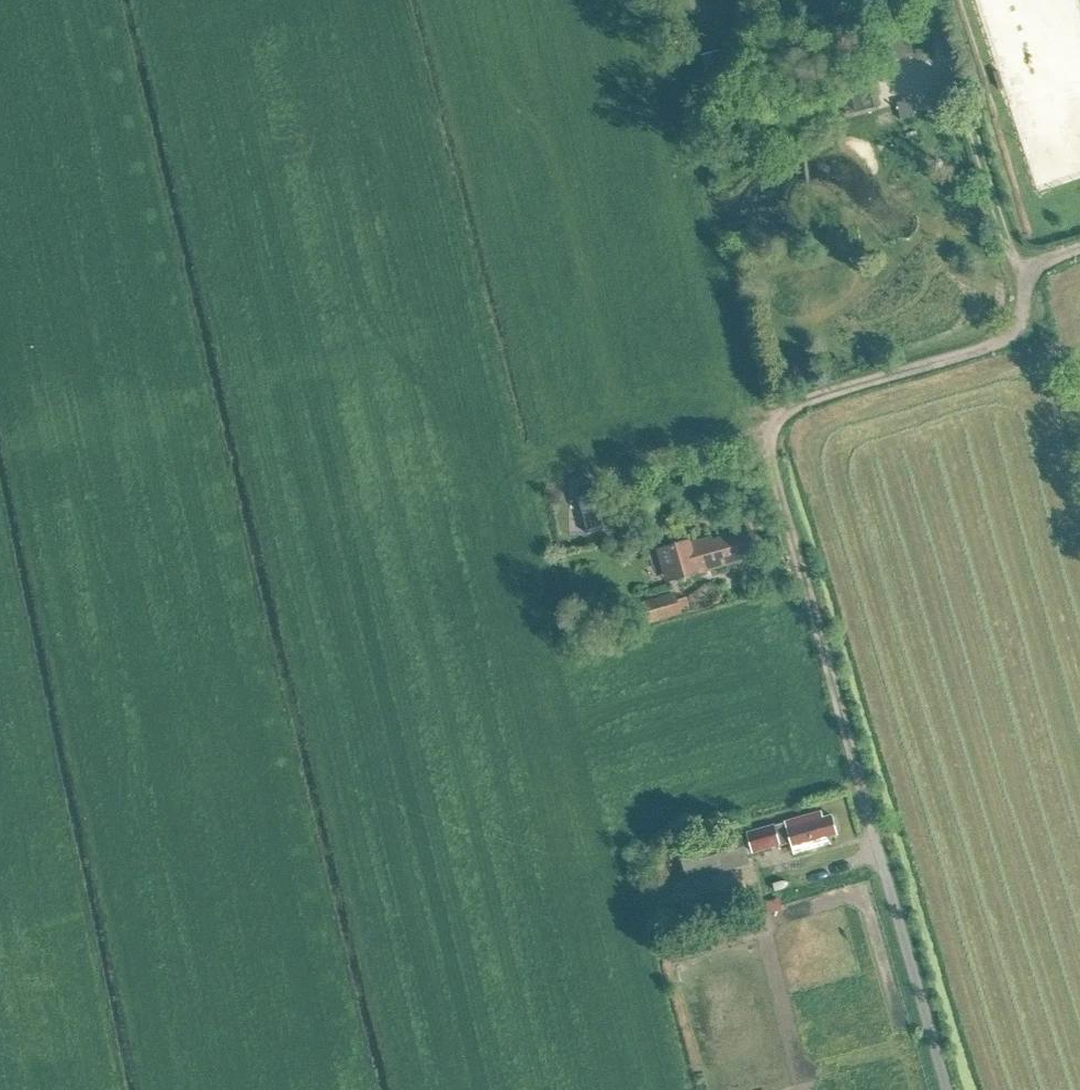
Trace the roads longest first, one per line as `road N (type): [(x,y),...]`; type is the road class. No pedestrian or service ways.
road 1 (track): [(867,797),(774,490),(768,430),(806,401),(1003,340),(1023,313),(1027,275),(1079,254)]
road 2 (unclassified): [(949,1089),(867,797)]
road 3 (track): [(1031,271),(1005,240),(932,0)]

